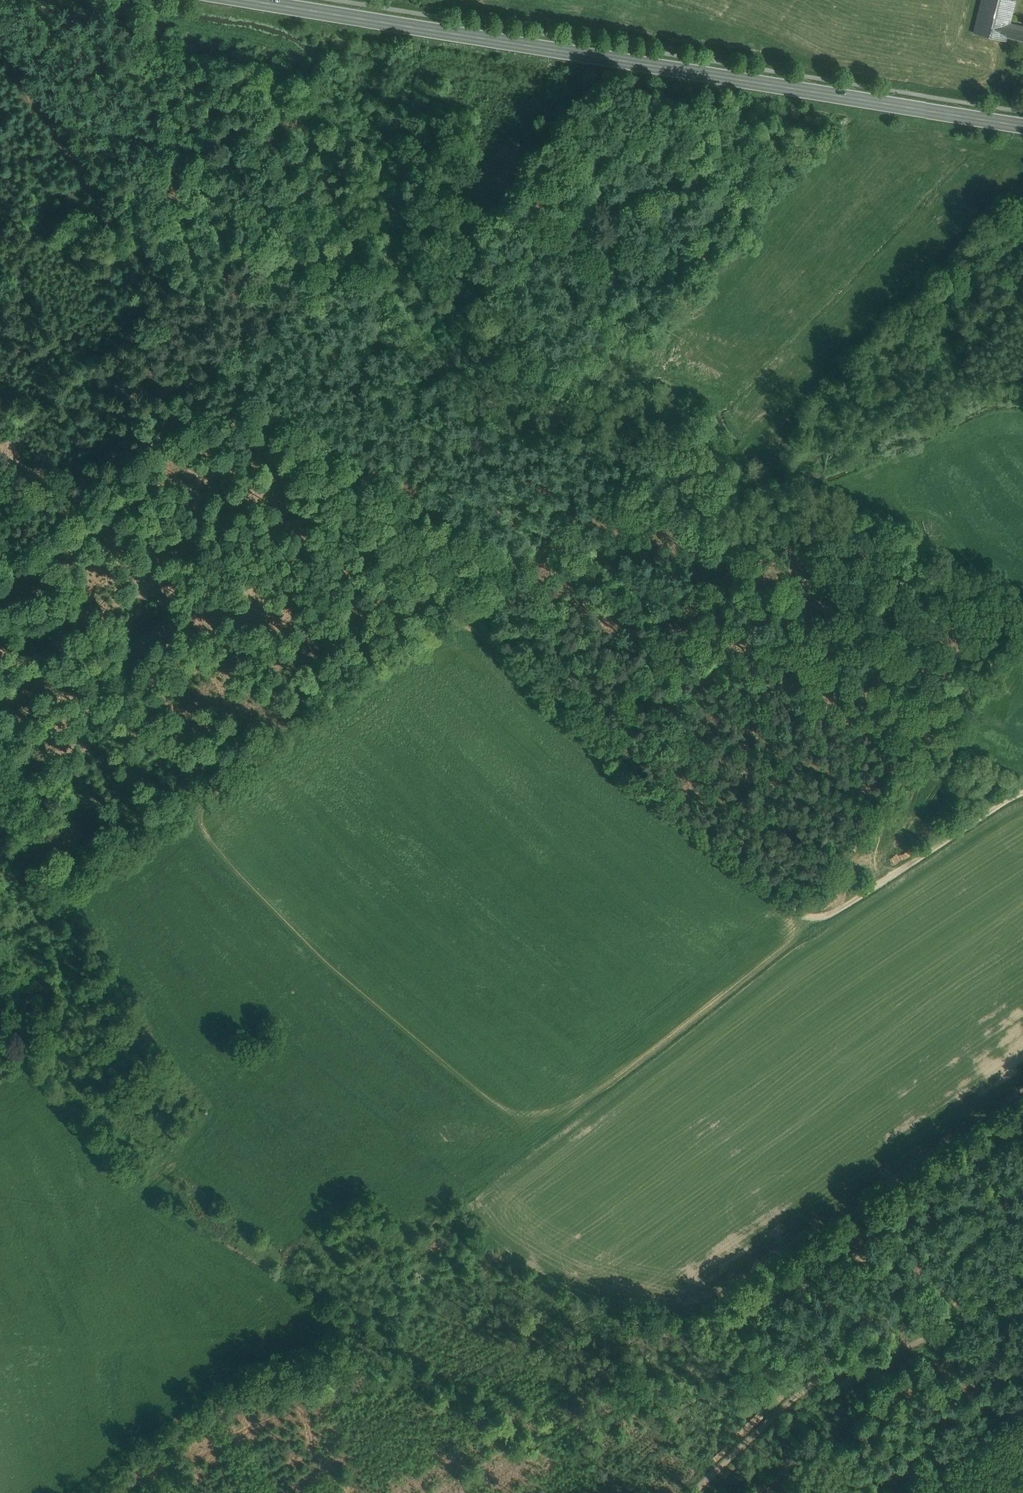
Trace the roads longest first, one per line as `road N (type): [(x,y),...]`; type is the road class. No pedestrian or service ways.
road 1 (secondary): [(1022,125),(251,0)]
road 2 (track): [(476,617),(634,781),(808,918),(842,911),(1022,791)]
road 3 (track): [(1022,1277),(928,1336),(810,1383),(695,1492)]

